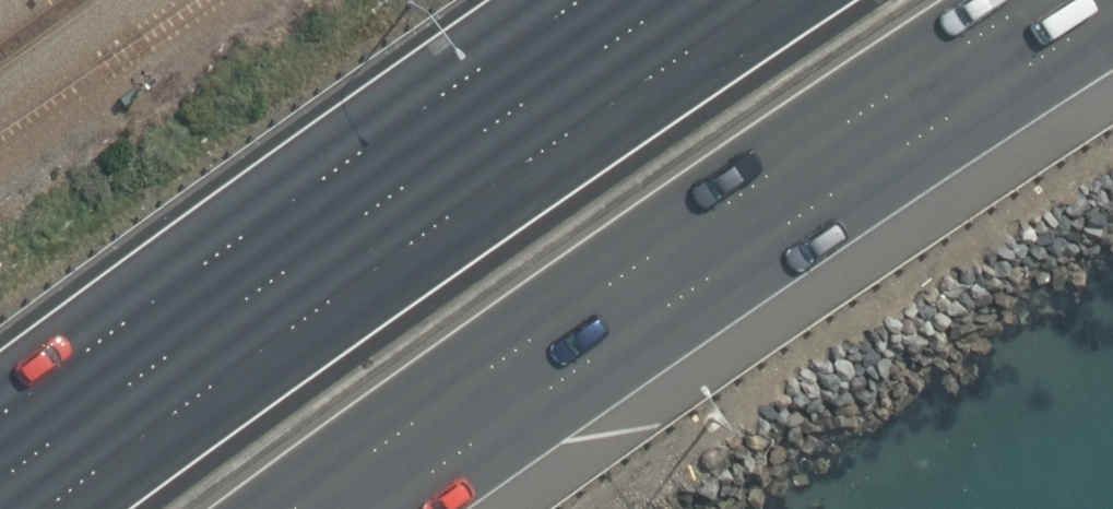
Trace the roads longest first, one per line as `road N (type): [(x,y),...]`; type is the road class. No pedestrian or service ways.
road 1 (motorway): [(1029,0),(622,270),(303,508)]
road 2 (motorway): [(60,508),(487,191),(777,0)]

